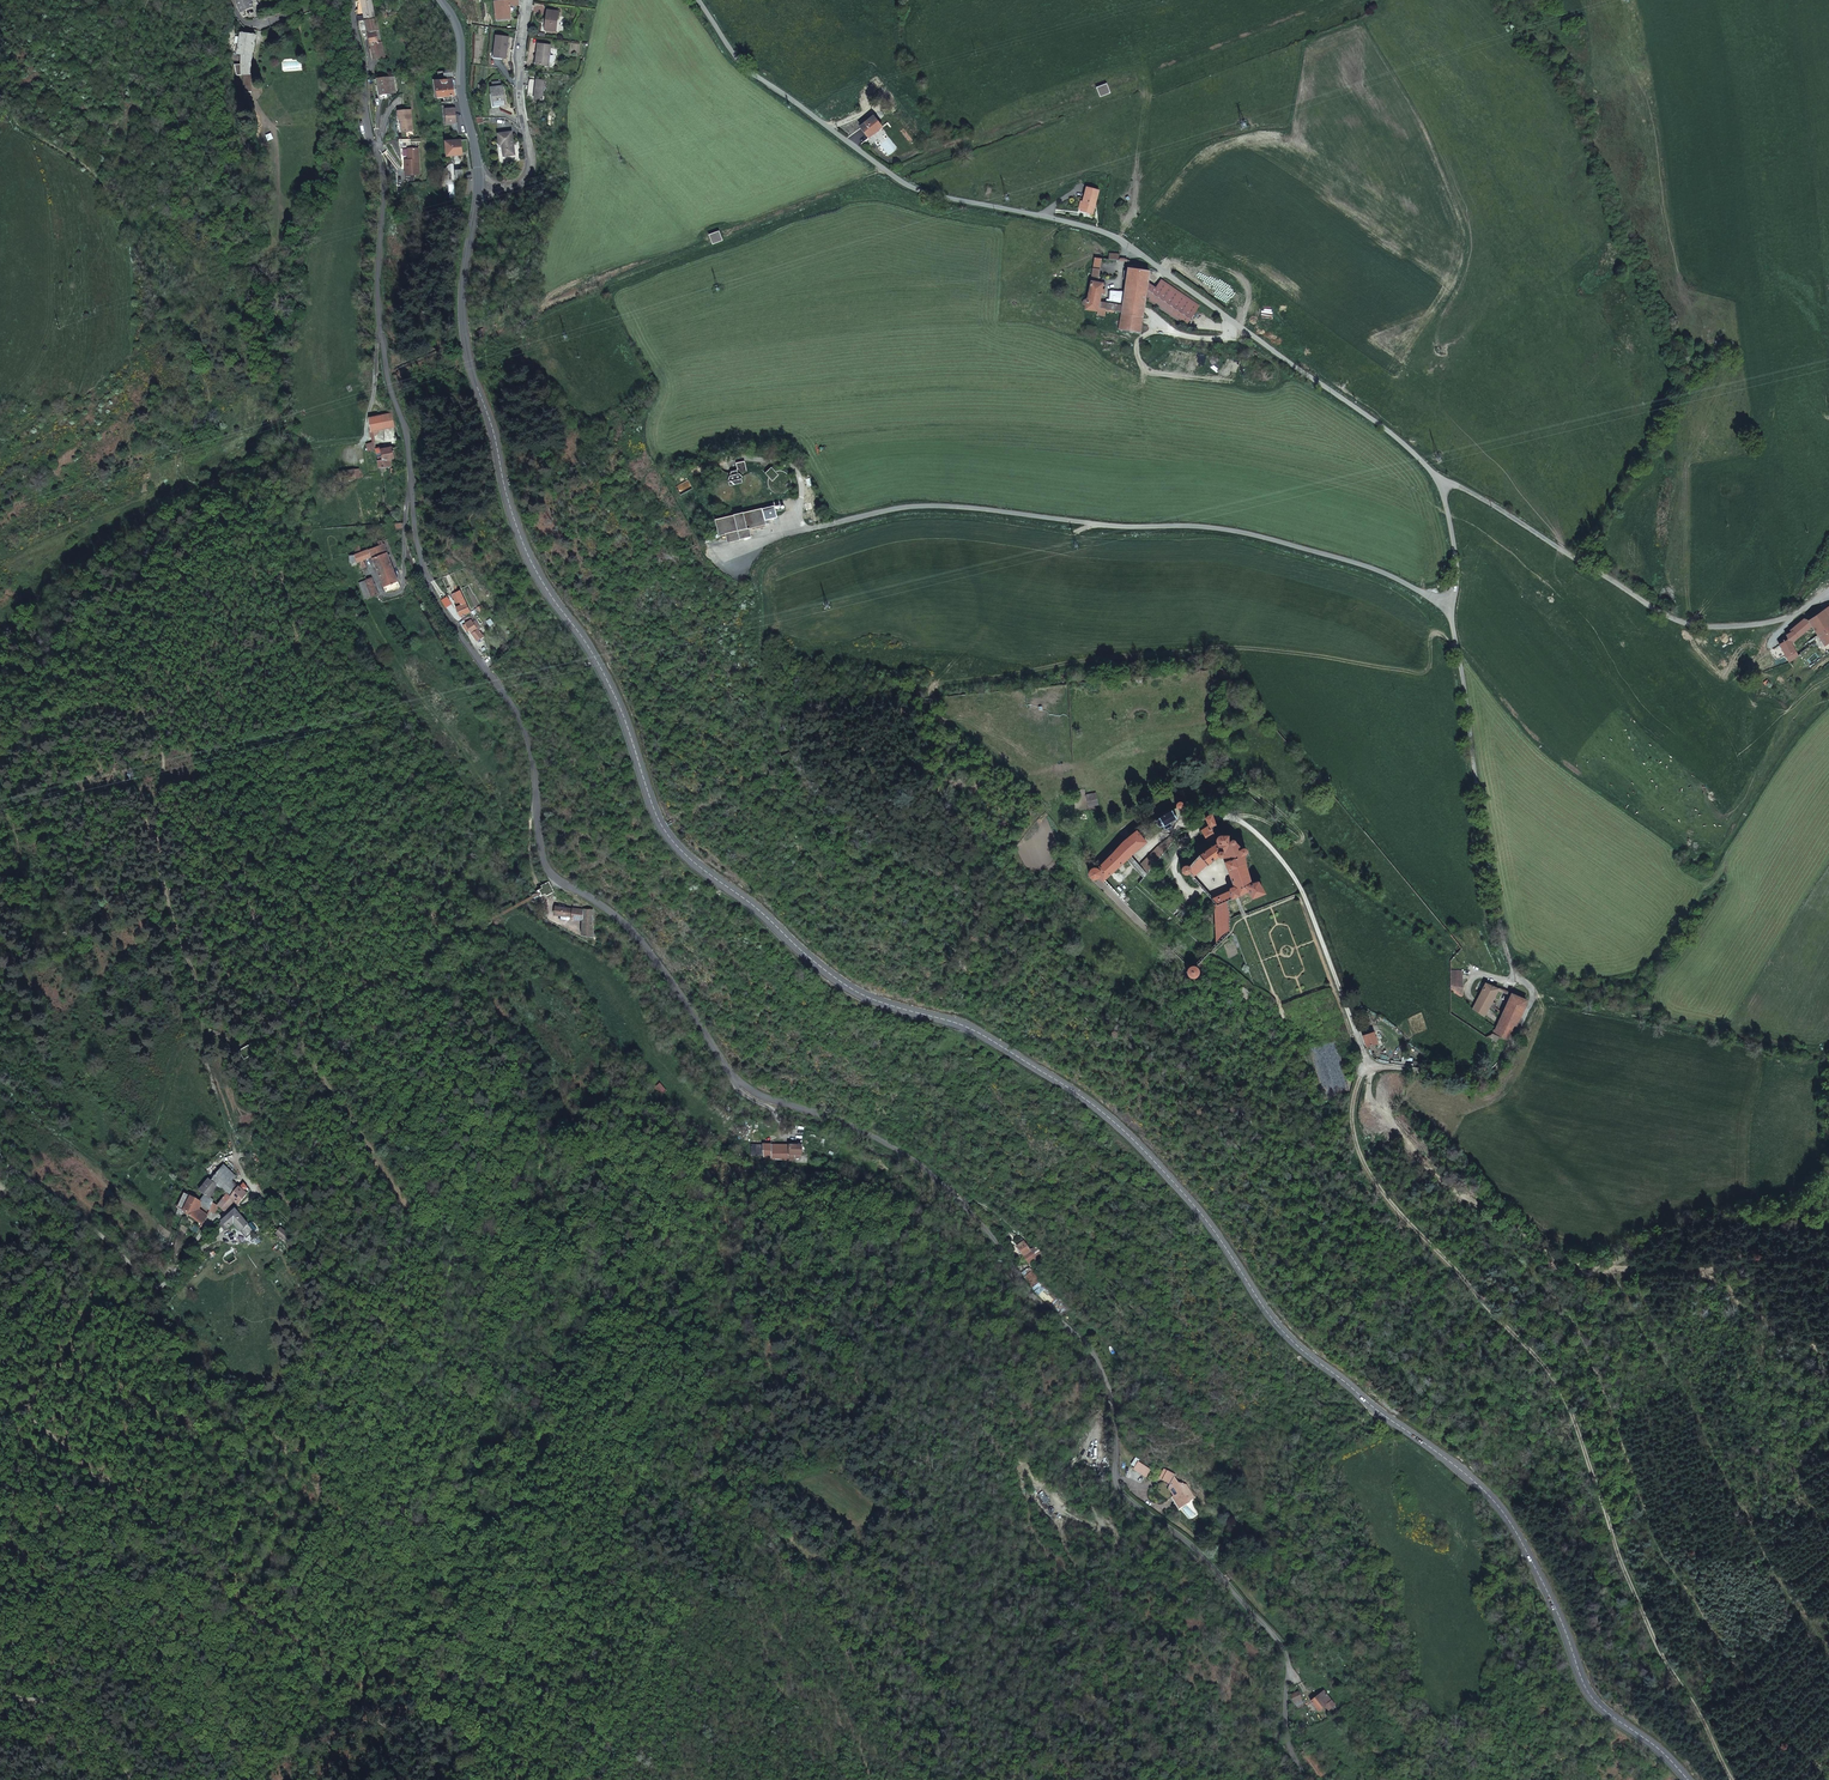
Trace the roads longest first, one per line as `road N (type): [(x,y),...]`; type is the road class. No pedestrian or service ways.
road 1 (residential): [(349,0),(363,63),(363,120),(384,185),(379,334),(416,439),(418,577),(528,741),(551,876),(634,933),(740,1080),(763,1096),(896,1144),(983,1215),(1022,1284),(1064,1313),(1097,1355),(1114,1405),(1120,1494),(1192,1545),(1287,1641),(1282,1742),(1308,1779)]
road 2 (secondary): [(478,185),(463,315),(513,514),(535,569),(612,688),(666,831),(827,973),(865,996),(975,1030),(1119,1126),(1210,1225),(1298,1347),(1484,1489),(1544,1584),(1593,1699),(1664,1749),(1690,1779)]
road 3 (unclassified): [(697,0),(742,66),(899,180),(1114,236),(1375,421),(1439,480),(1456,560),(1449,603),(1493,897),(1513,976),(1532,994),(1493,1067),(1465,1073),(1376,1066)]
road 4 (track): [(906,1779),(822,1615),(764,1535),(689,1475),(626,1454),(506,1441),(471,1392),(402,1340),(257,1194)]
road 5 (track): [(1735,1779),(1695,1699),(1664,1661),(1538,1353),(1383,1196),(1356,1143)]
road 6 (track): [(466,1779),(194,1565),(0,1396)]
road 7 (residential): [(0,1161),(61,1196),(161,1283),(213,1219),(257,1194)]
road 8 (track): [(1609,1269),(1554,1252),(1443,1185),(1371,1100),(1376,1066)]
road 9 (track): [(1792,0),(1828,303)]
road 10 (track): [(1828,1227),(1690,1221),(1609,1269)]
road 11 (residential): [(478,185),(507,189),(529,176),(519,93),(529,0)]
road 12 (secondary): [(441,0),(461,37),(478,185)]

